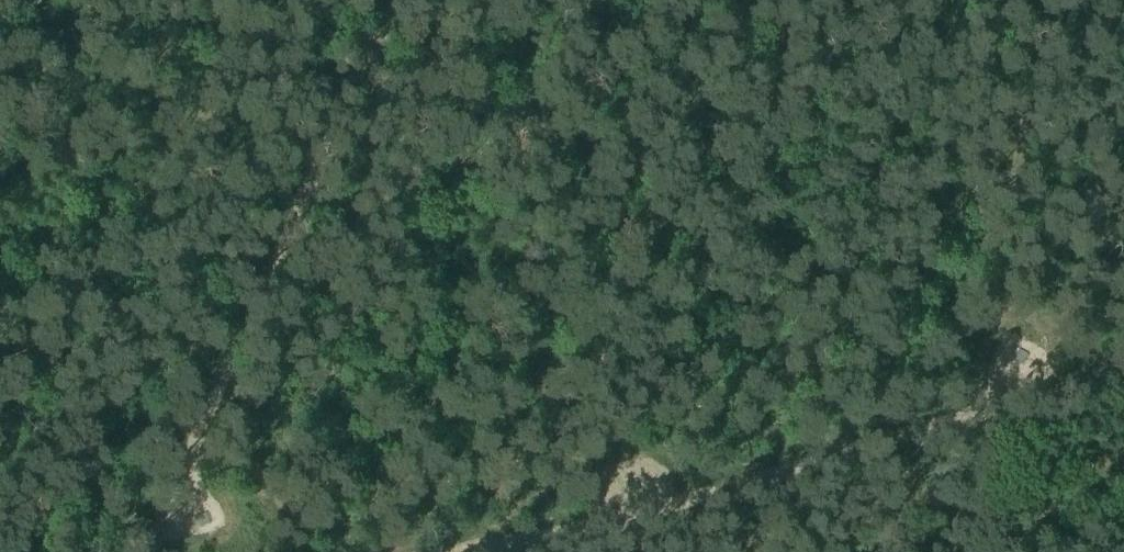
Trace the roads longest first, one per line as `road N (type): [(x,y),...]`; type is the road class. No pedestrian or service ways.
road 1 (track): [(393,0),(146,551)]
road 2 (track): [(958,427),(586,533),(463,551)]
road 3 (track): [(1041,0),(958,427)]

